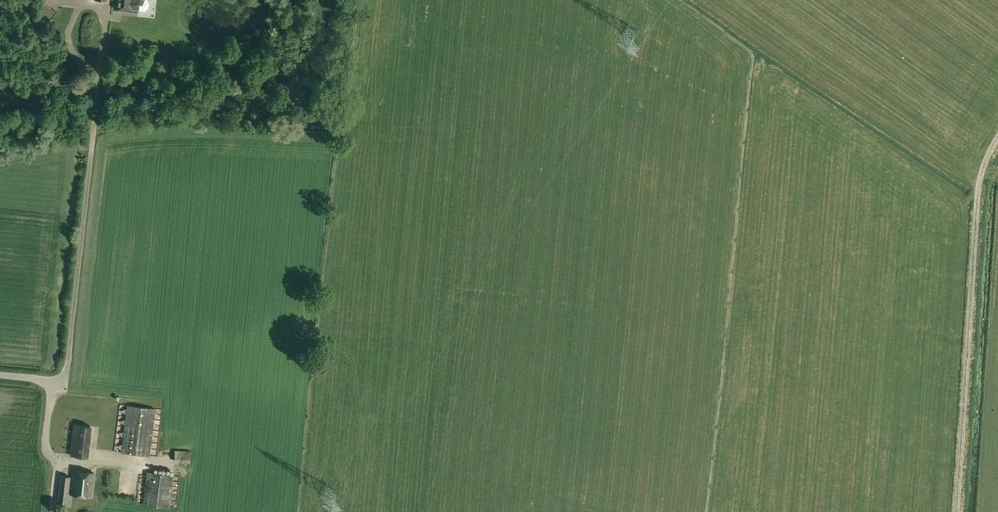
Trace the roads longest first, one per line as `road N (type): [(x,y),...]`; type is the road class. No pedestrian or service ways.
road 1 (unclassified): [(0,376),(56,382),(68,365),(93,137),(96,21)]
road 2 (track): [(997,137),(977,197),(955,511)]
road 3 (track): [(52,511),(52,381)]

